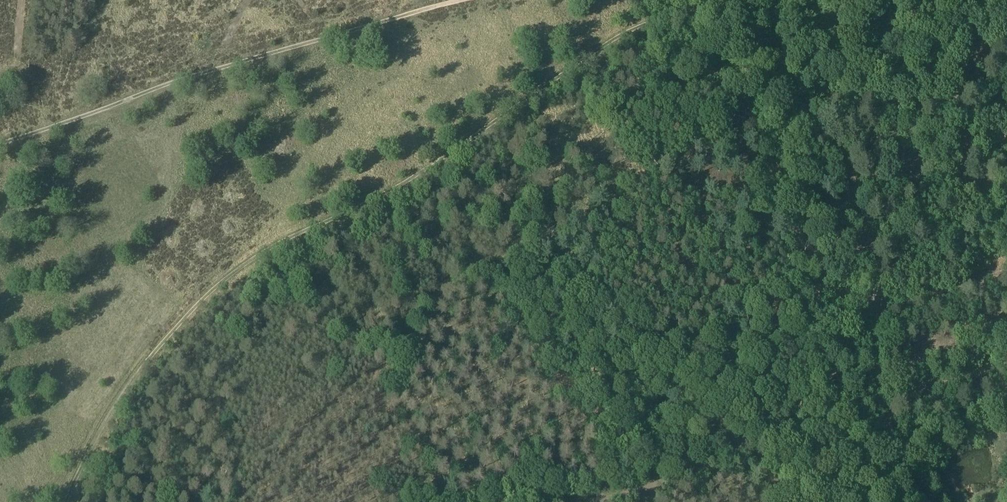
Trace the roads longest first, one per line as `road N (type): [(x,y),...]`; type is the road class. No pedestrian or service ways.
road 1 (track): [(932,501),(895,421),(861,199),(776,25)]
road 2 (track): [(460,0),(194,76),(0,143)]
road 3 (track): [(602,501),(710,470),(827,373),(884,356)]
road 4 (track): [(1006,22),(841,36),(776,25)]

